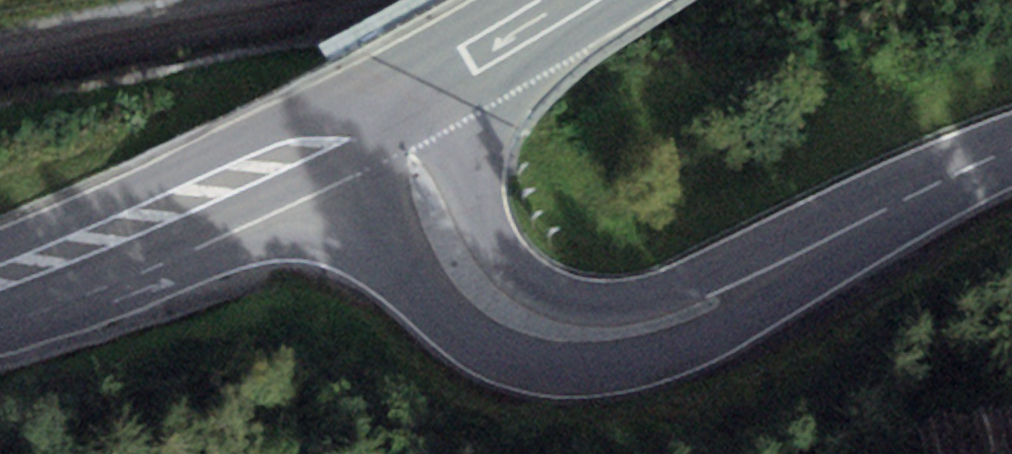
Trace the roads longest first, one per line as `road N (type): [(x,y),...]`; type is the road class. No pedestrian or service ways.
road 1 (secondary): [(387,110),(473,286),(502,310),(580,334),(664,323),(1011,149)]
road 2 (primary): [(0,276),(387,110)]
road 3 (primary): [(387,110),(574,0)]

